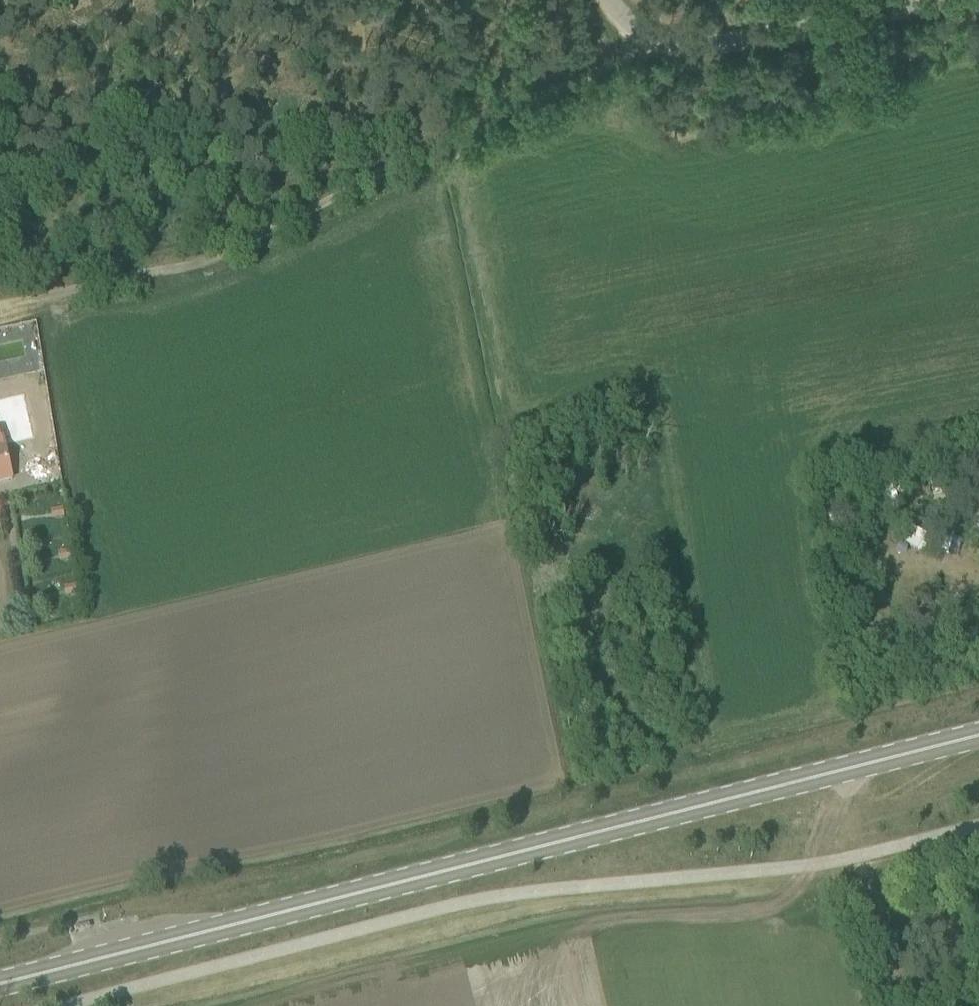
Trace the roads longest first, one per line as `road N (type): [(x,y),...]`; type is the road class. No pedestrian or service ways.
road 1 (secondary): [(978,735),(0,985)]
road 2 (unclassified): [(943,0),(667,46),(649,44),(611,0)]
road 3 (track): [(855,796),(903,1005)]

